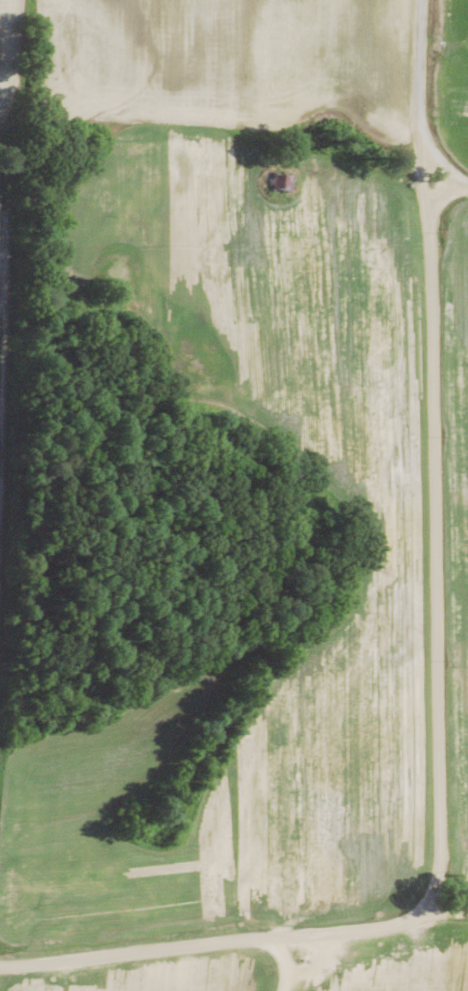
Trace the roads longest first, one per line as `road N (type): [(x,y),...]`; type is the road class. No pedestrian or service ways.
road 1 (residential): [(436,924),(423,178)]
road 2 (residential): [(0,958),(313,944),(436,924)]
road 3 (residential): [(423,178),(427,0)]

